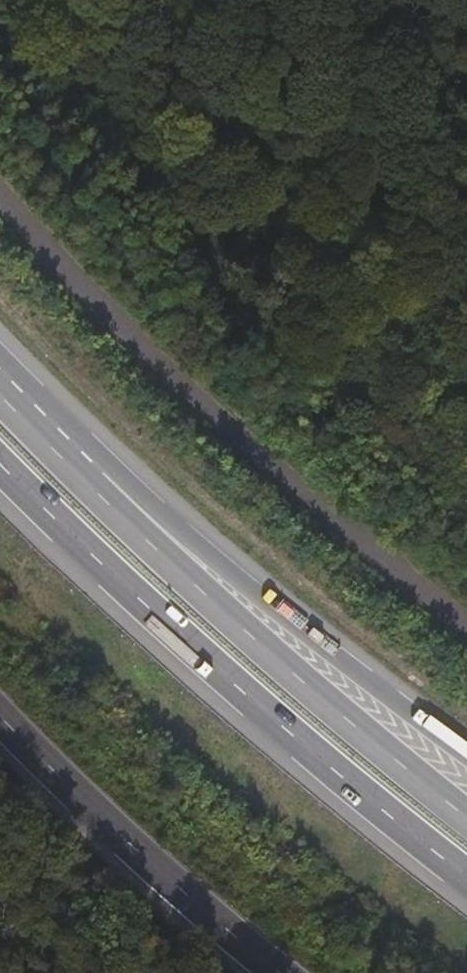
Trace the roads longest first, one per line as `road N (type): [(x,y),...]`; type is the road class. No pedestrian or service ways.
road 1 (track): [(466,625),(201,399),(0,195)]
road 2 (motorway): [(0,459),(114,575),(466,871)]
road 3 (motorway): [(466,820),(373,744),(92,481)]
road 4 (trunk): [(466,754),(92,481)]
road 5 (trunk): [(0,718),(283,972)]
road 6 (motorway): [(92,481),(0,383)]

